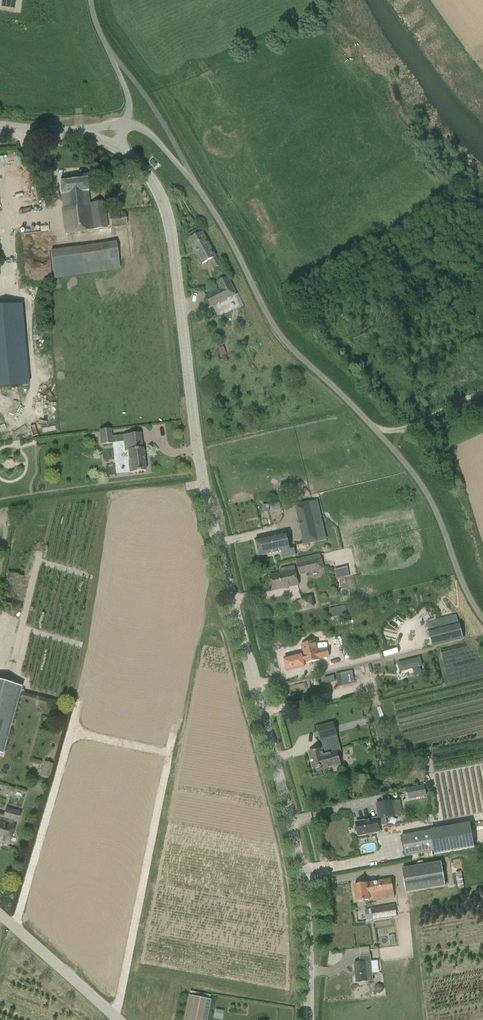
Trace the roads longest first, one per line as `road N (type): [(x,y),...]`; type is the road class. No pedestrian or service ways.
road 1 (tertiary): [(308,1019),(296,839),(207,501),(165,206),(153,179),(121,147)]
road 2 (residential): [(197,187),(275,329),(374,428)]
road 3 (residential): [(396,453),(428,494),(482,619)]
road 4 (unclassified): [(120,1019),(0,912)]
road 5 (residential): [(111,55),(197,187)]

